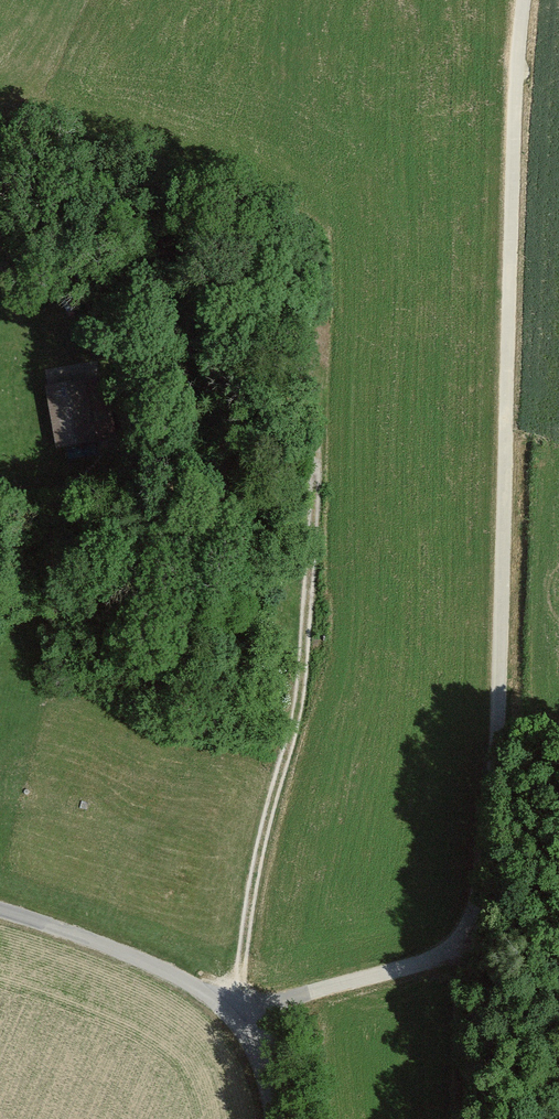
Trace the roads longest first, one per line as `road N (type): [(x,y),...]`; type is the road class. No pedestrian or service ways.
road 1 (track): [(238,1019),(455,946),(480,893),(498,771),(515,0)]
road 2 (track): [(222,1007),(238,969),(254,866),(299,689),(316,399)]
road 3 (unclassified): [(0,911),(186,981),(238,1019),(257,1045),(275,1118)]

